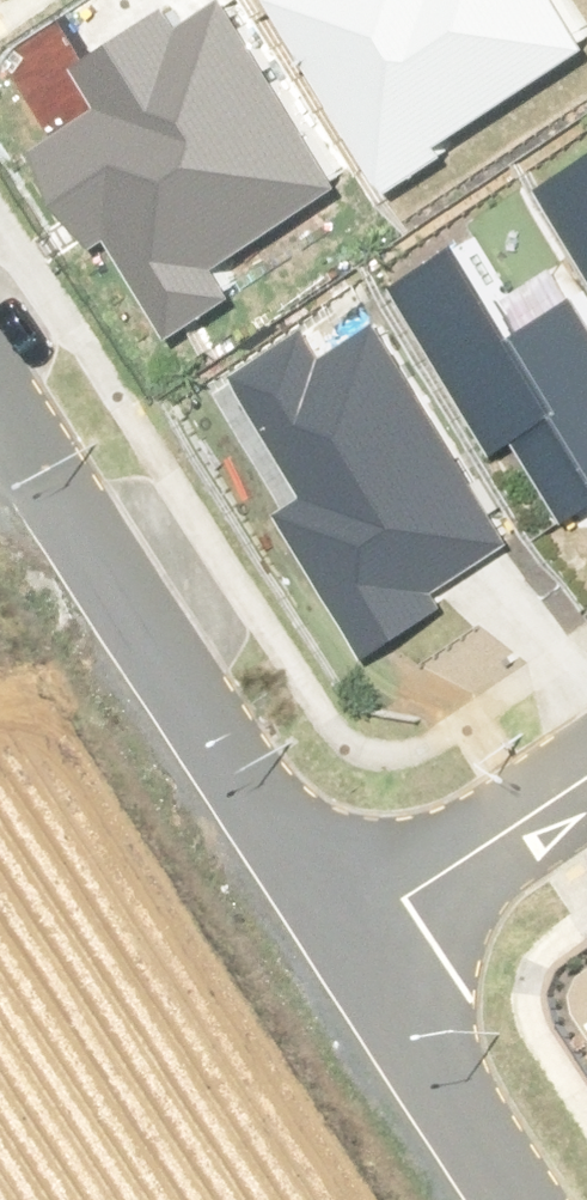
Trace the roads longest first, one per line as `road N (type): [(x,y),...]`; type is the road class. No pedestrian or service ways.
road 1 (unclassified): [(362,946),(0,388)]
road 2 (unclassified): [(526,1199),(362,946)]
road 3 (residential): [(362,946),(586,795)]

